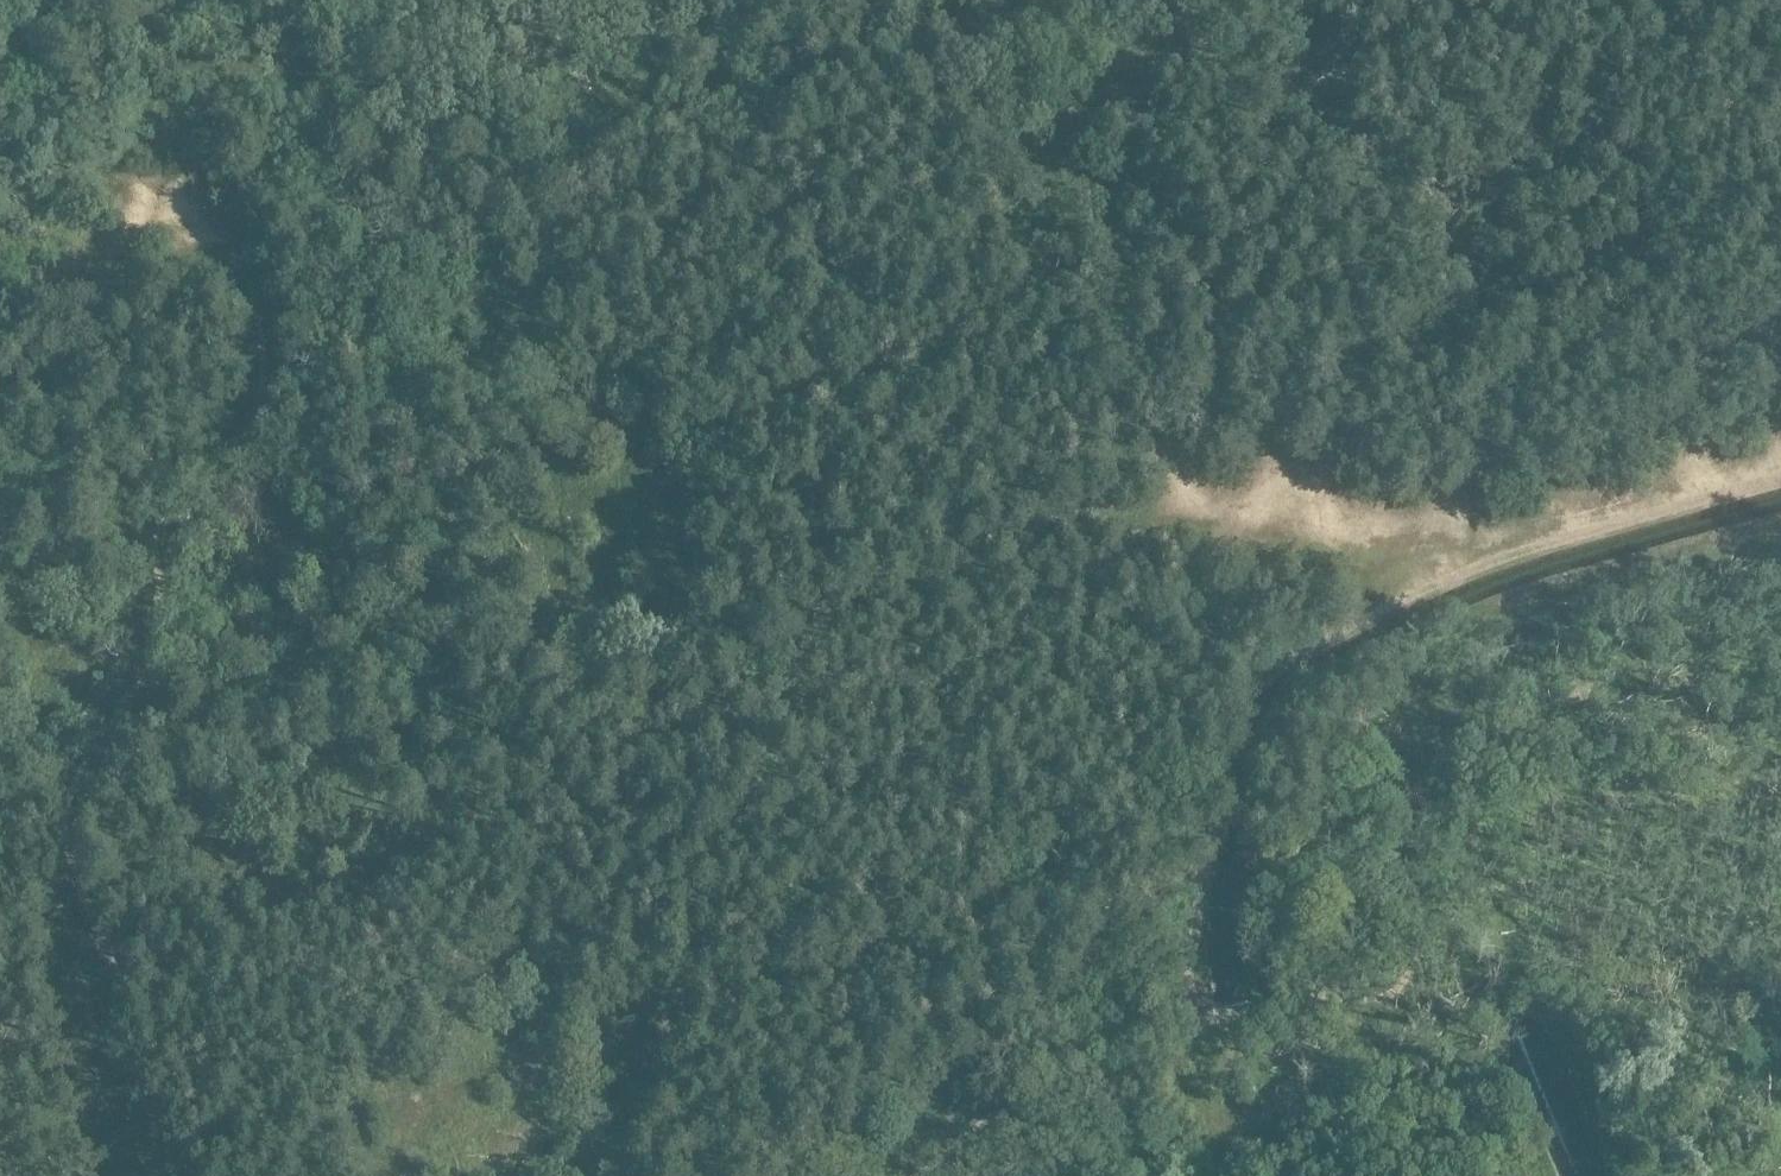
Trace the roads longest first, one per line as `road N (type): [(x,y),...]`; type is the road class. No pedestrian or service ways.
road 1 (track): [(1186,1010),(1198,901),(1231,740),(1254,689),(1287,660),(1456,572),(1780,476)]

